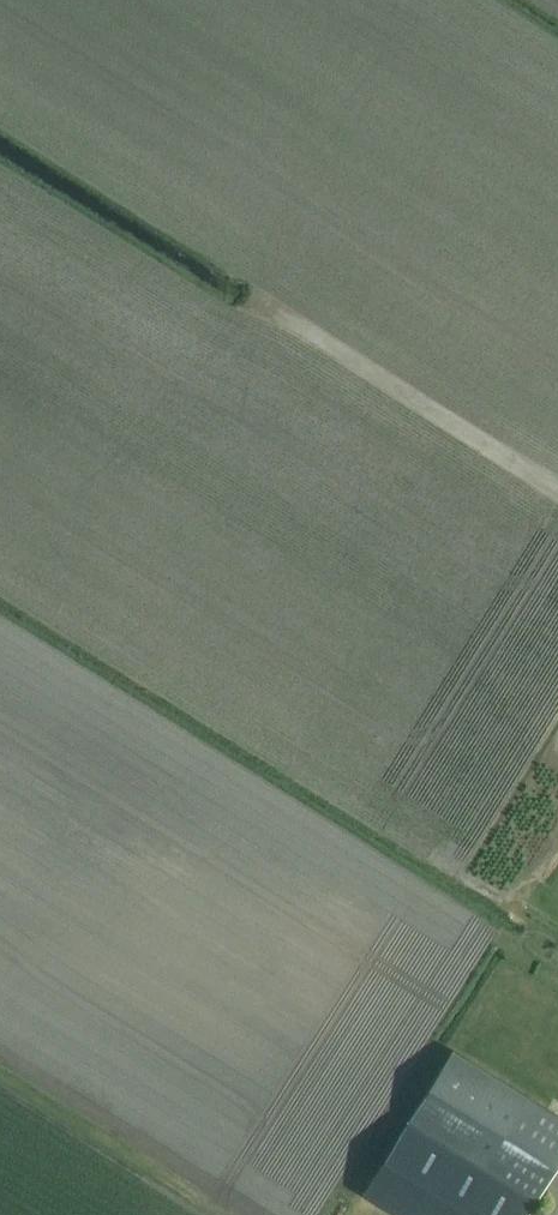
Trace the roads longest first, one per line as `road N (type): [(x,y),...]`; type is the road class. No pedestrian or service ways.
road 1 (track): [(557,489),(253,308)]

